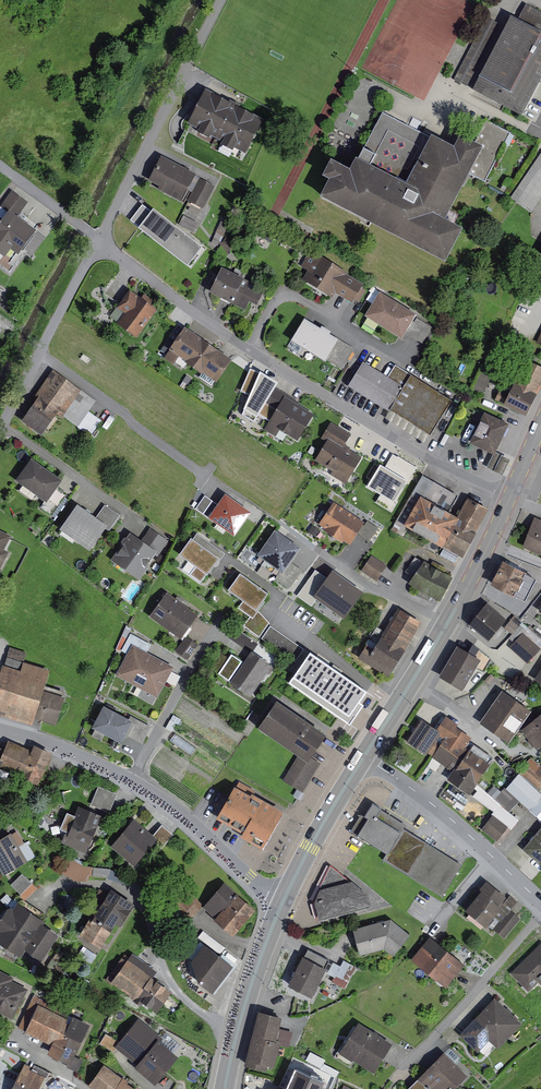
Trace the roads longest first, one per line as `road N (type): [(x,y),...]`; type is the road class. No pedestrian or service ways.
road 1 (residential): [(99,238),(250,348),(508,500)]
road 2 (tertiary): [(281,903),(132,782),(0,731)]
road 3 (primary): [(508,500),(450,619),(364,757)]
road 4 (residential): [(99,238),(220,0)]
road 5 (residential): [(364,757),(450,819),(540,903)]
road 6 (residential): [(0,428),(99,238)]
road 7 (primary): [(281,903),(225,1088)]
road 8 (primary): [(364,757),(281,903)]
road 9 (residential): [(0,164),(99,238)]

